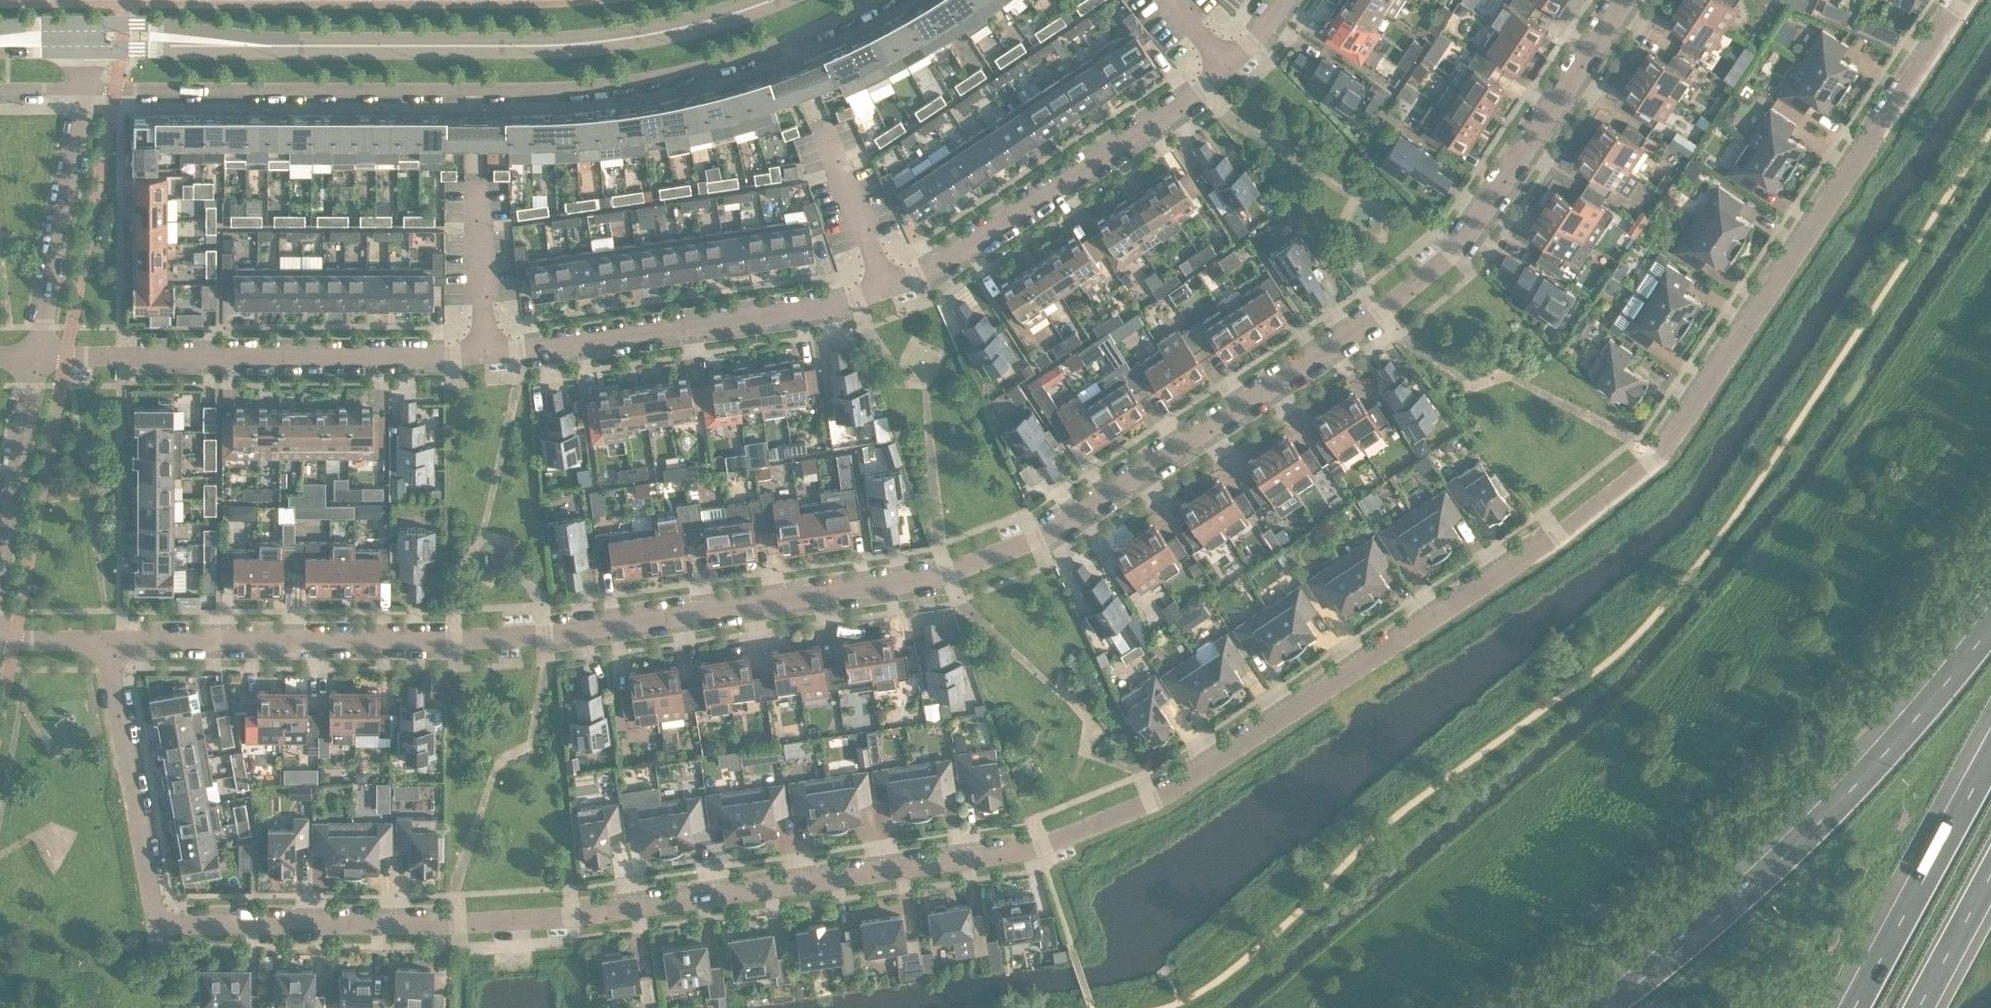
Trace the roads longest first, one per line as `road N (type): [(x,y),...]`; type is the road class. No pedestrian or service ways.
road 1 (residential): [(109,639),(149,890),(157,915),(181,925),(578,917),(1036,848),(1166,794),(1556,534),(1663,449),(1963,0)]
road 2 (residential): [(109,639),(553,634),(949,572),(1044,531),(1419,280),(1459,243),(1621,0)]
road 3 (residential): [(87,90),(631,89),(788,43),(879,0)]
road 4 (motorway): [(1990,620),(1859,779),(1786,852),(1598,1007)]
road 5 (secondary): [(780,0),(652,37),(575,47),(304,49)]
road 6 (residential): [(37,355),(489,348)]
road 7 (residential): [(890,283),(935,265),(1208,82),(1232,58)]
road 8 (residential): [(489,348),(860,296),(890,283)]
road 9 (motorway): [(1990,763),(1857,1007)]
road 10 (residential): [(37,355),(87,90)]
road 11 (secondary): [(89,56),(291,56),(304,49)]
road 12 (secondary): [(304,49),(90,28)]
road 13 (residential): [(0,556),(37,355)]
road 14 (residential): [(890,283),(822,123)]
road 15 (residential): [(489,348),(480,178)]
road 16 (motorway): [(1926,1007),(1990,886)]

